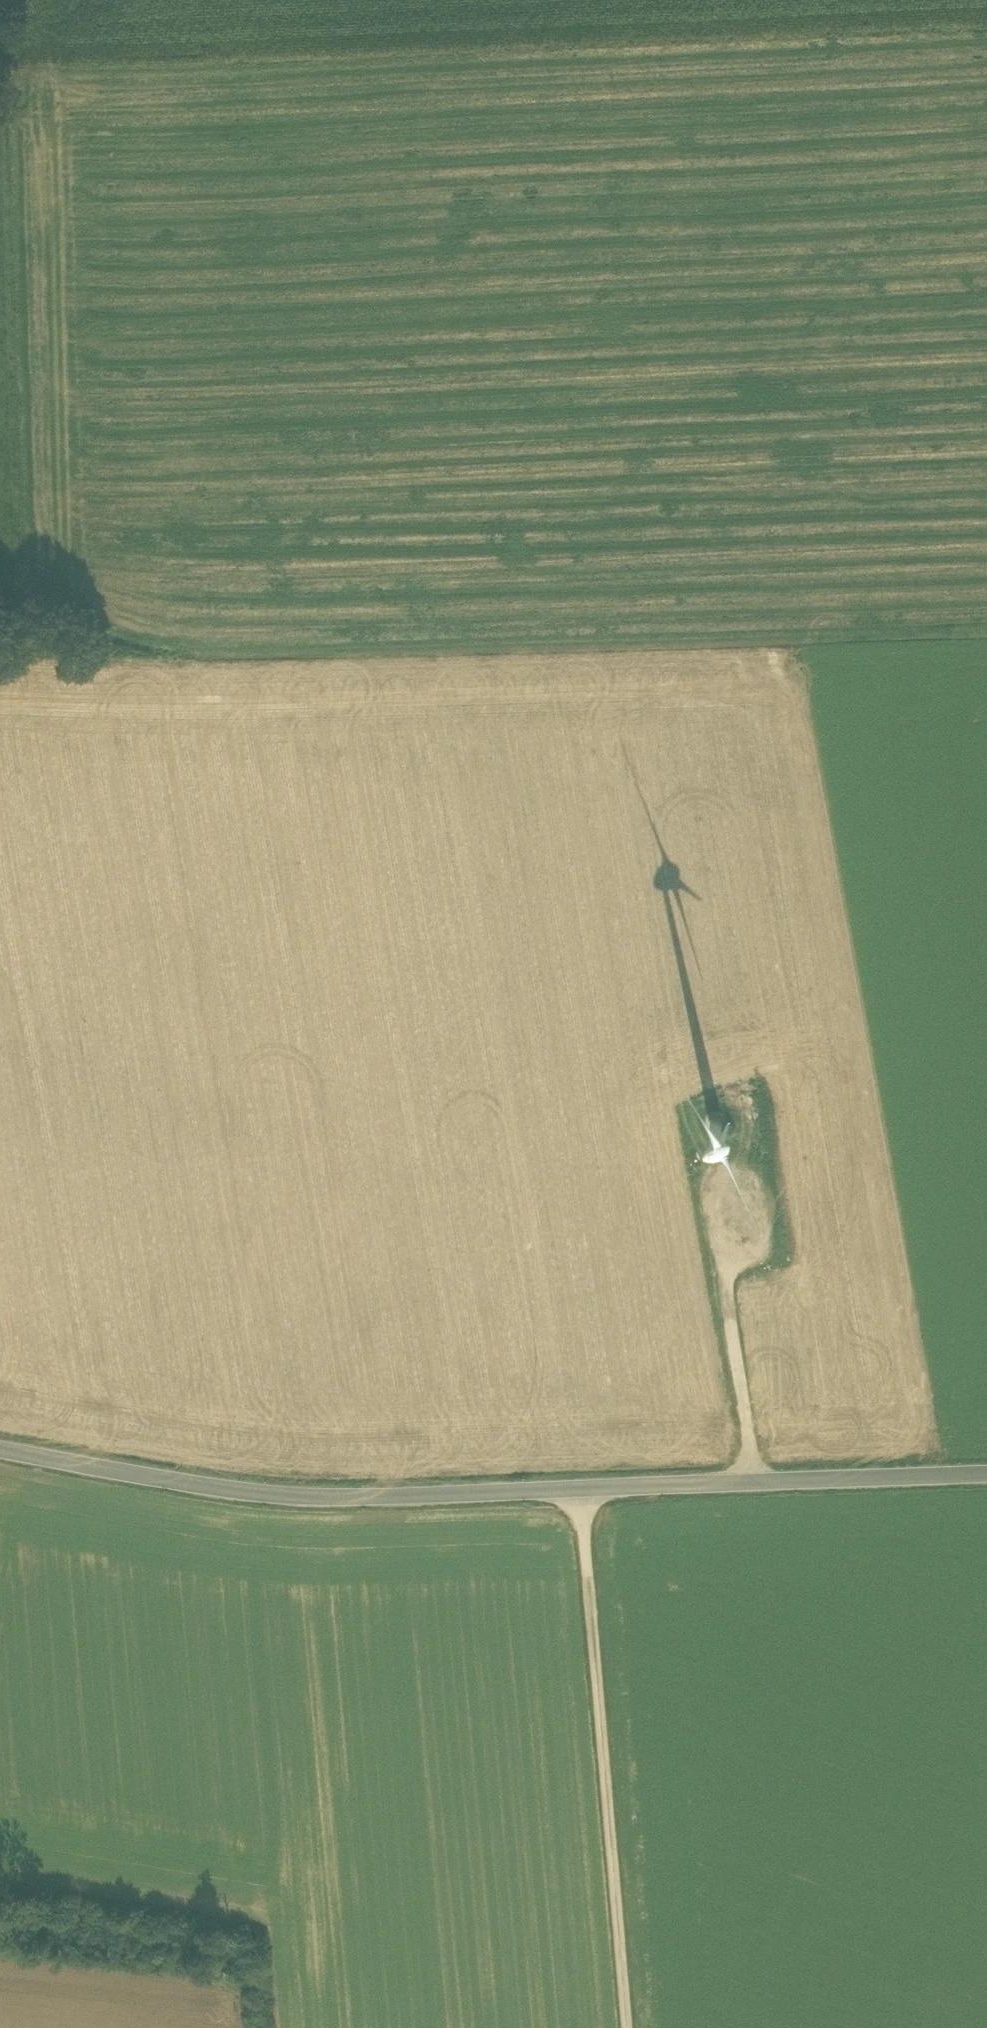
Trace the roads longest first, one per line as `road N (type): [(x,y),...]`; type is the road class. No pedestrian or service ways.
road 1 (tertiary): [(986,1473),(338,1498),(246,1491),(0,1448)]
road 2 (track): [(581,1489),(627,2027)]
road 3 (track): [(760,1484),(709,1208)]

